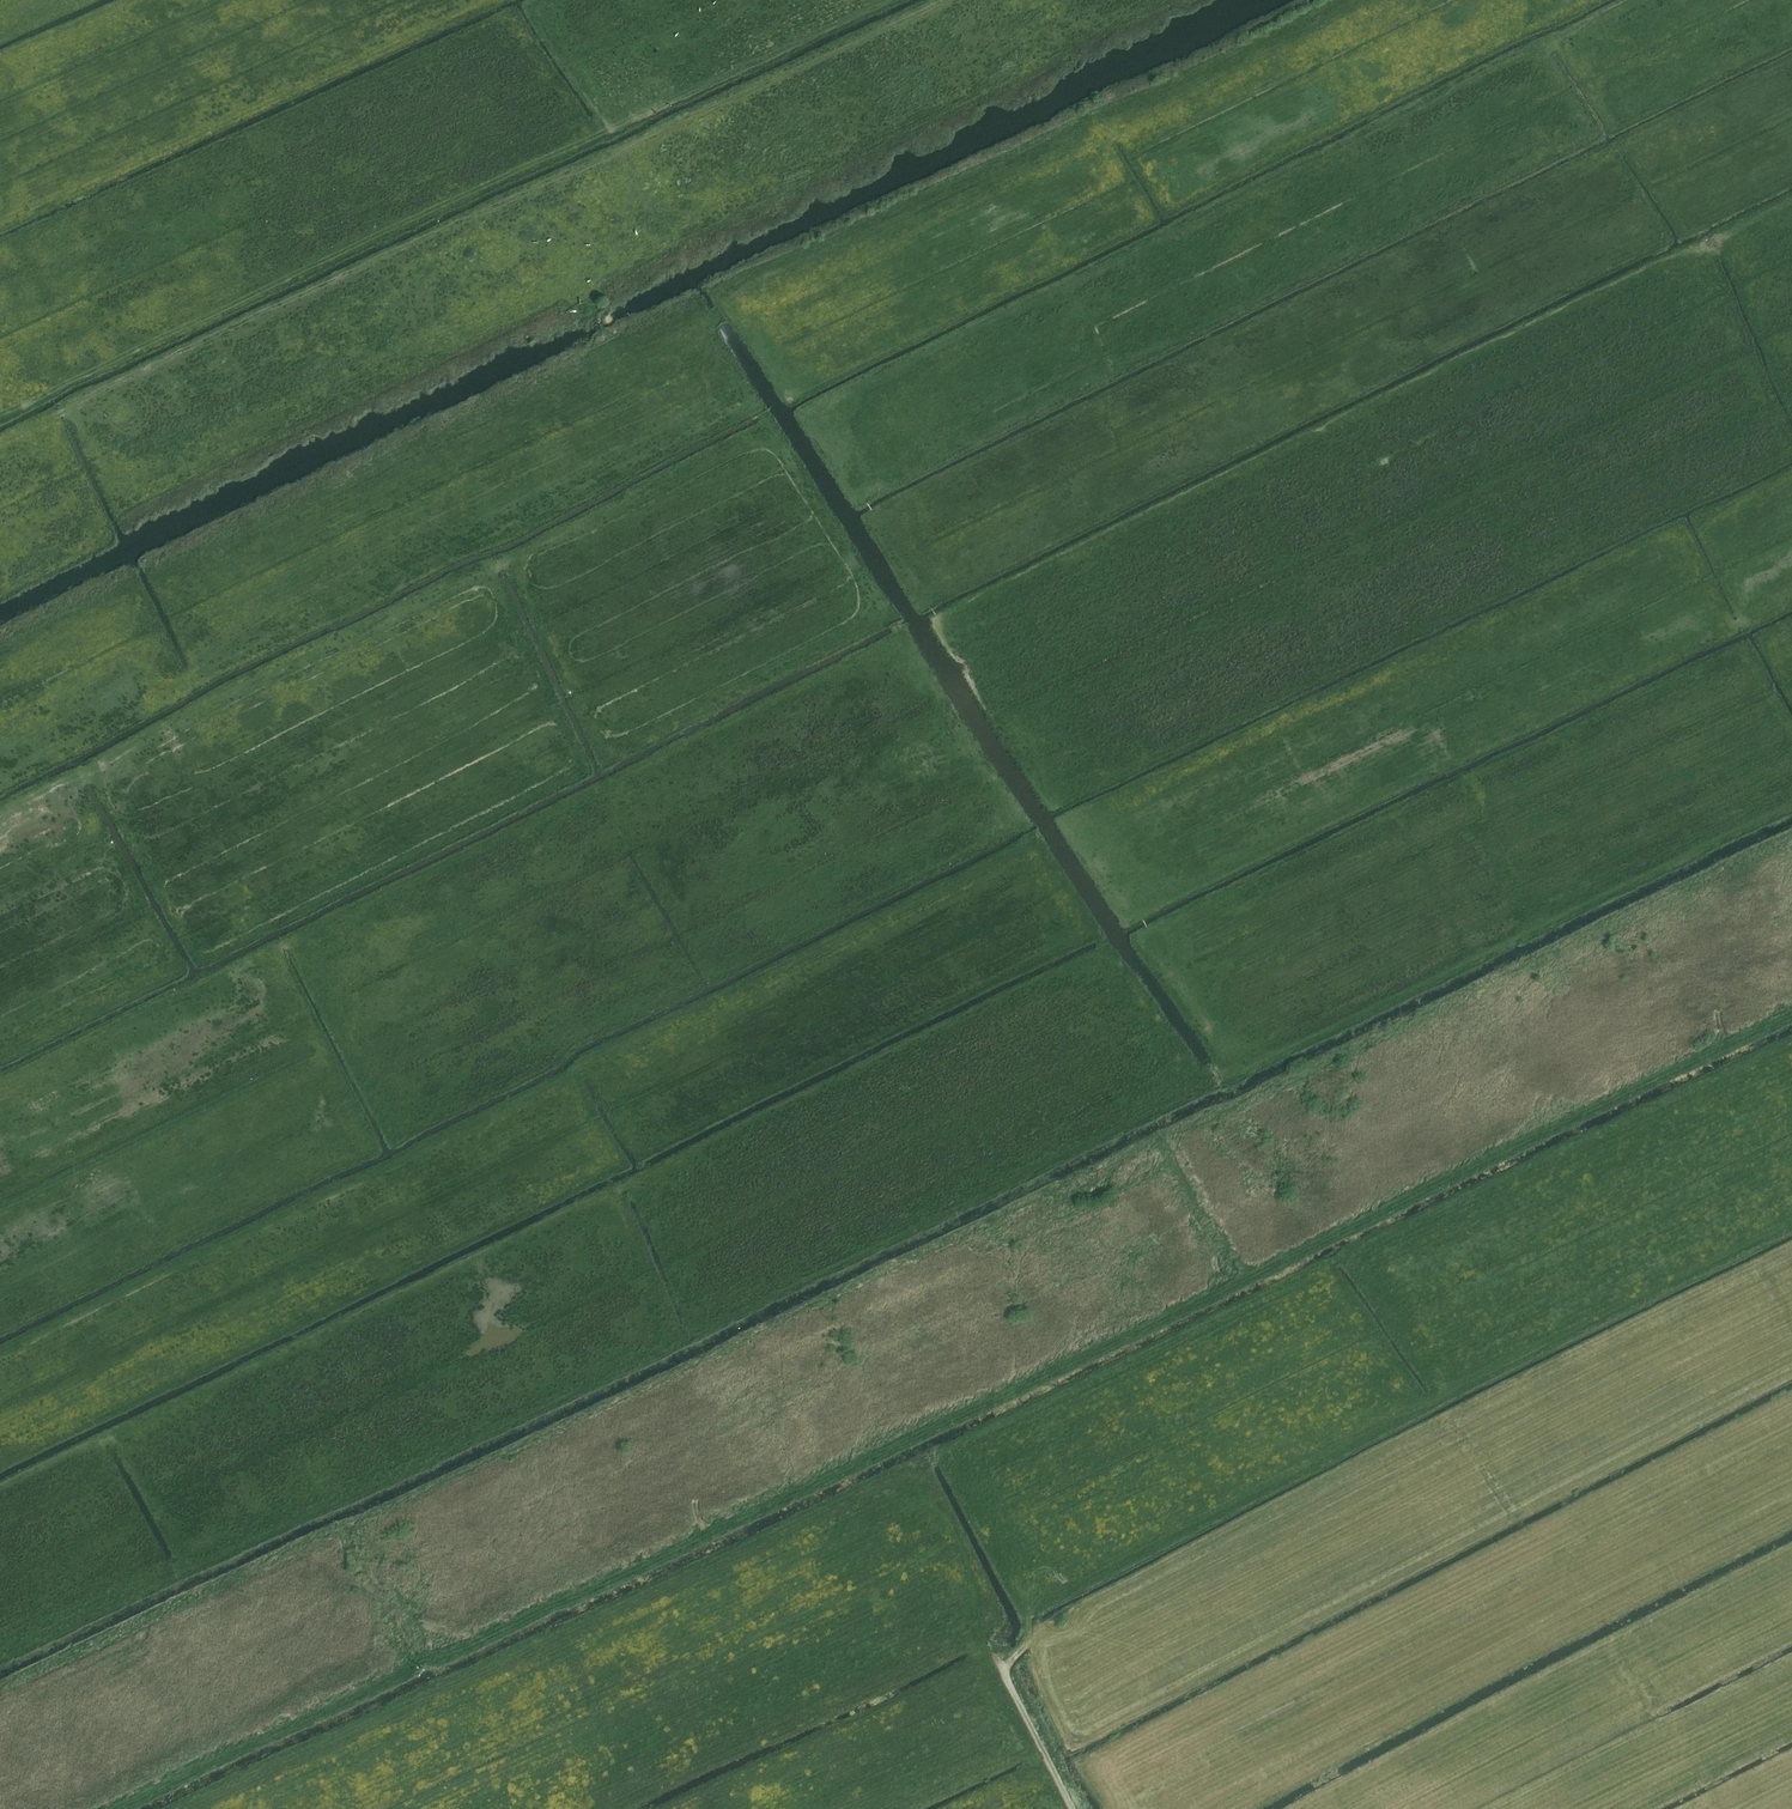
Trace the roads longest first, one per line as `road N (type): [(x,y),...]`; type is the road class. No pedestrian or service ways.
road 1 (track): [(1166,1148),(1246,1280),(112,1808)]
road 2 (track): [(1246,1280),(1791,1015)]
road 3 (track): [(1150,1548),(1027,1611),(1031,1638),(1007,1670),(1074,1808)]

